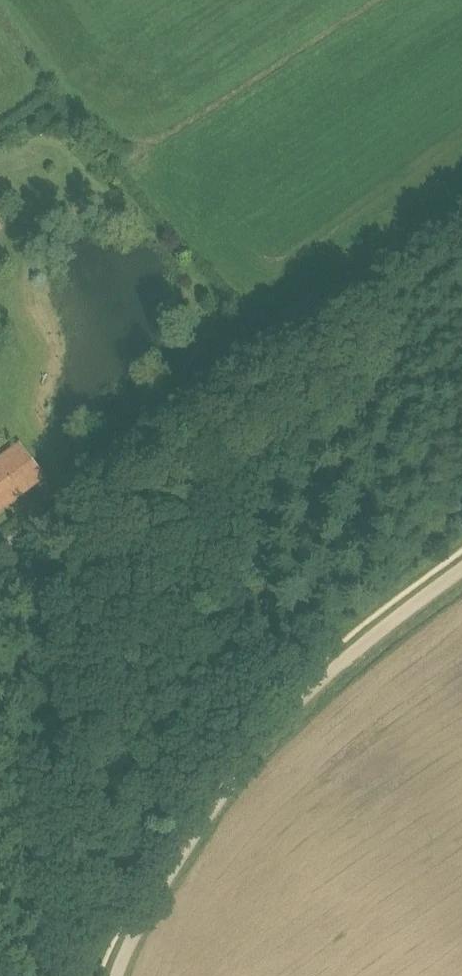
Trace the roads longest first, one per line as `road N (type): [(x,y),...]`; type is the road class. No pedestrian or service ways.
road 1 (unclassified): [(115,975),(153,898),(249,759),(348,658),(461,571)]

